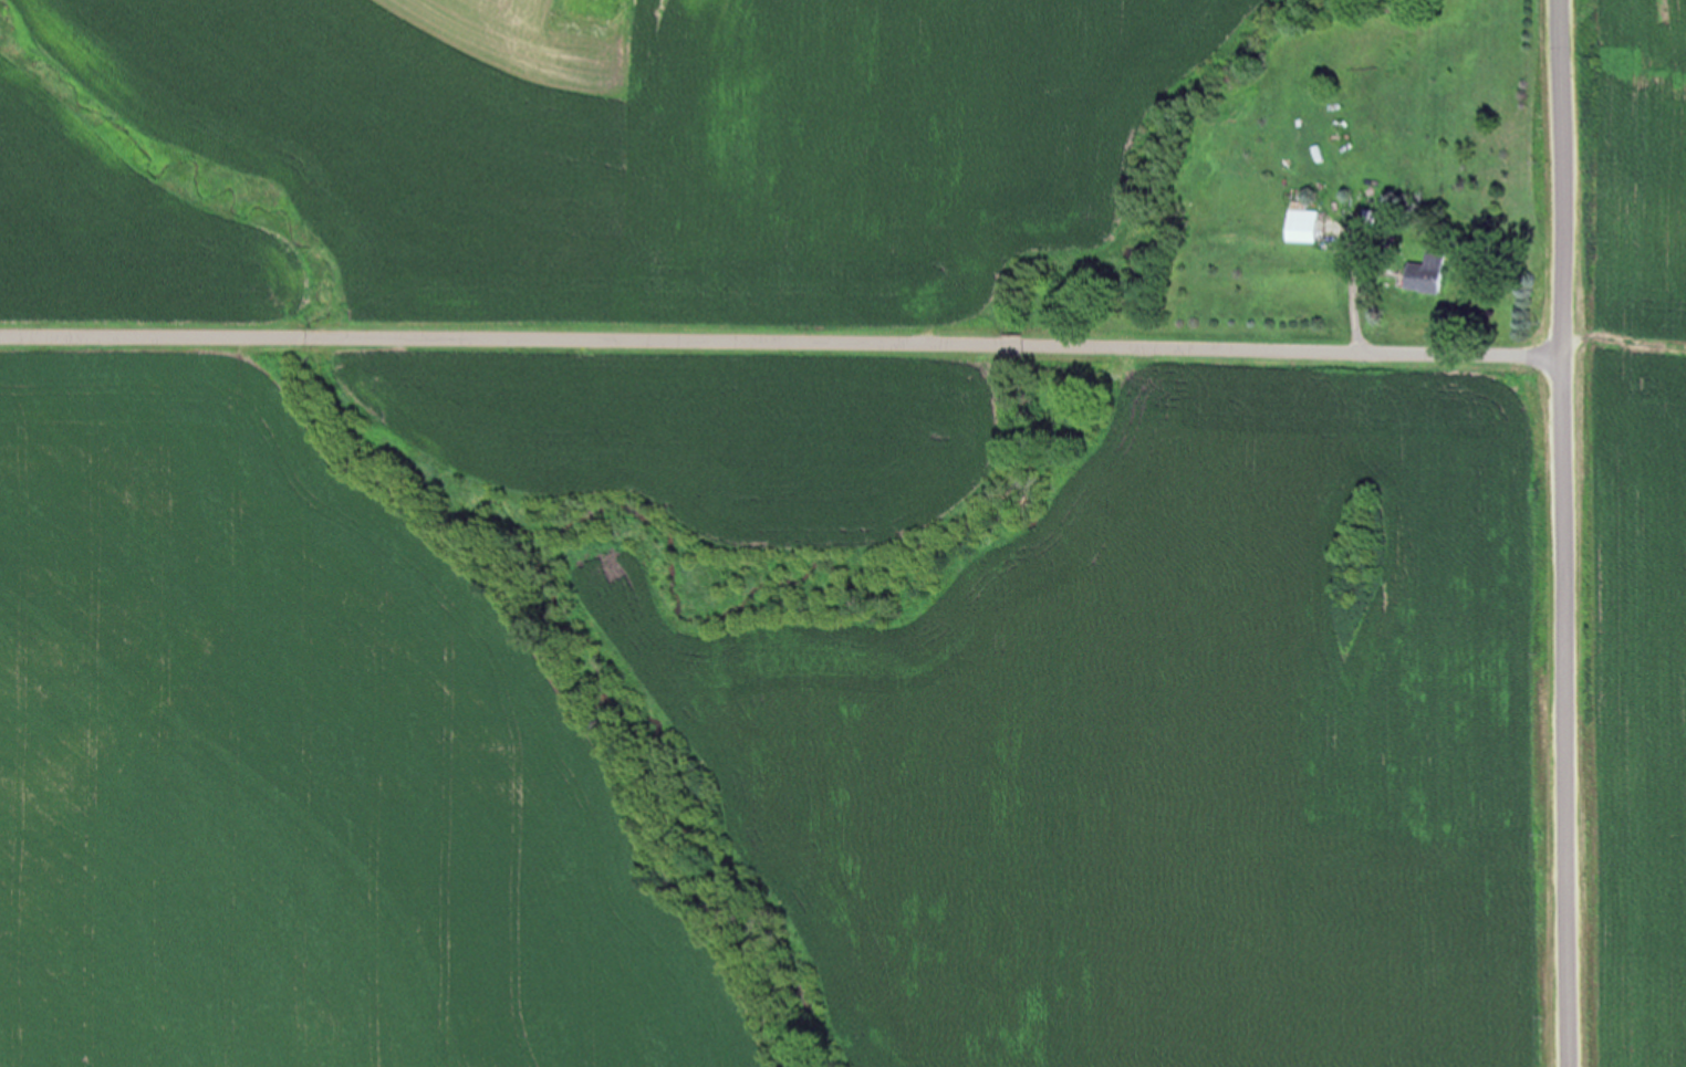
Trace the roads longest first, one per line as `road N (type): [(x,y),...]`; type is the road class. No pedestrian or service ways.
road 1 (residential): [(1562,356),(1146,343),(0,333)]
road 2 (secondary): [(1567,1066),(1558,0)]

